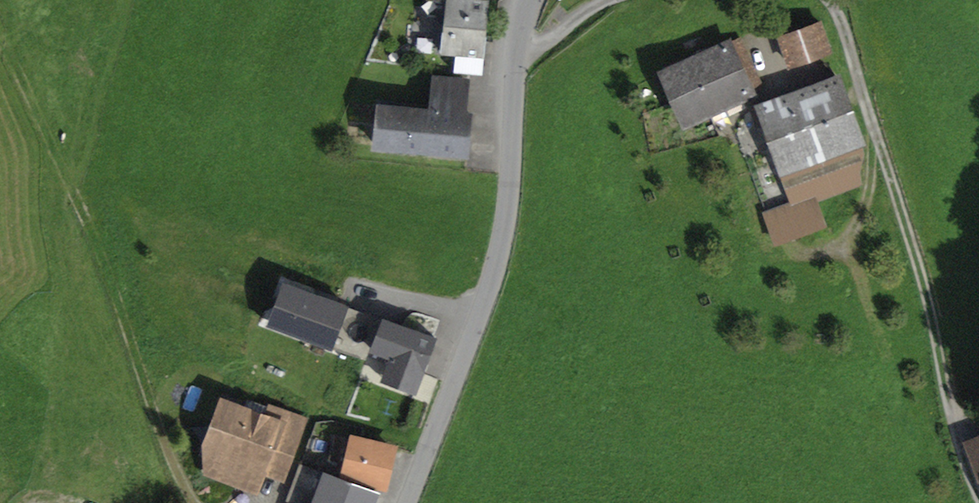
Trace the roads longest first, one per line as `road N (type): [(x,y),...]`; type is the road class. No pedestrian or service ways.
road 1 (track): [(831,0),(922,277),(978,500)]
road 2 (tertiary): [(530,0),(502,247),(409,502)]
road 3 (track): [(194,502),(145,390),(98,243),(0,36)]

